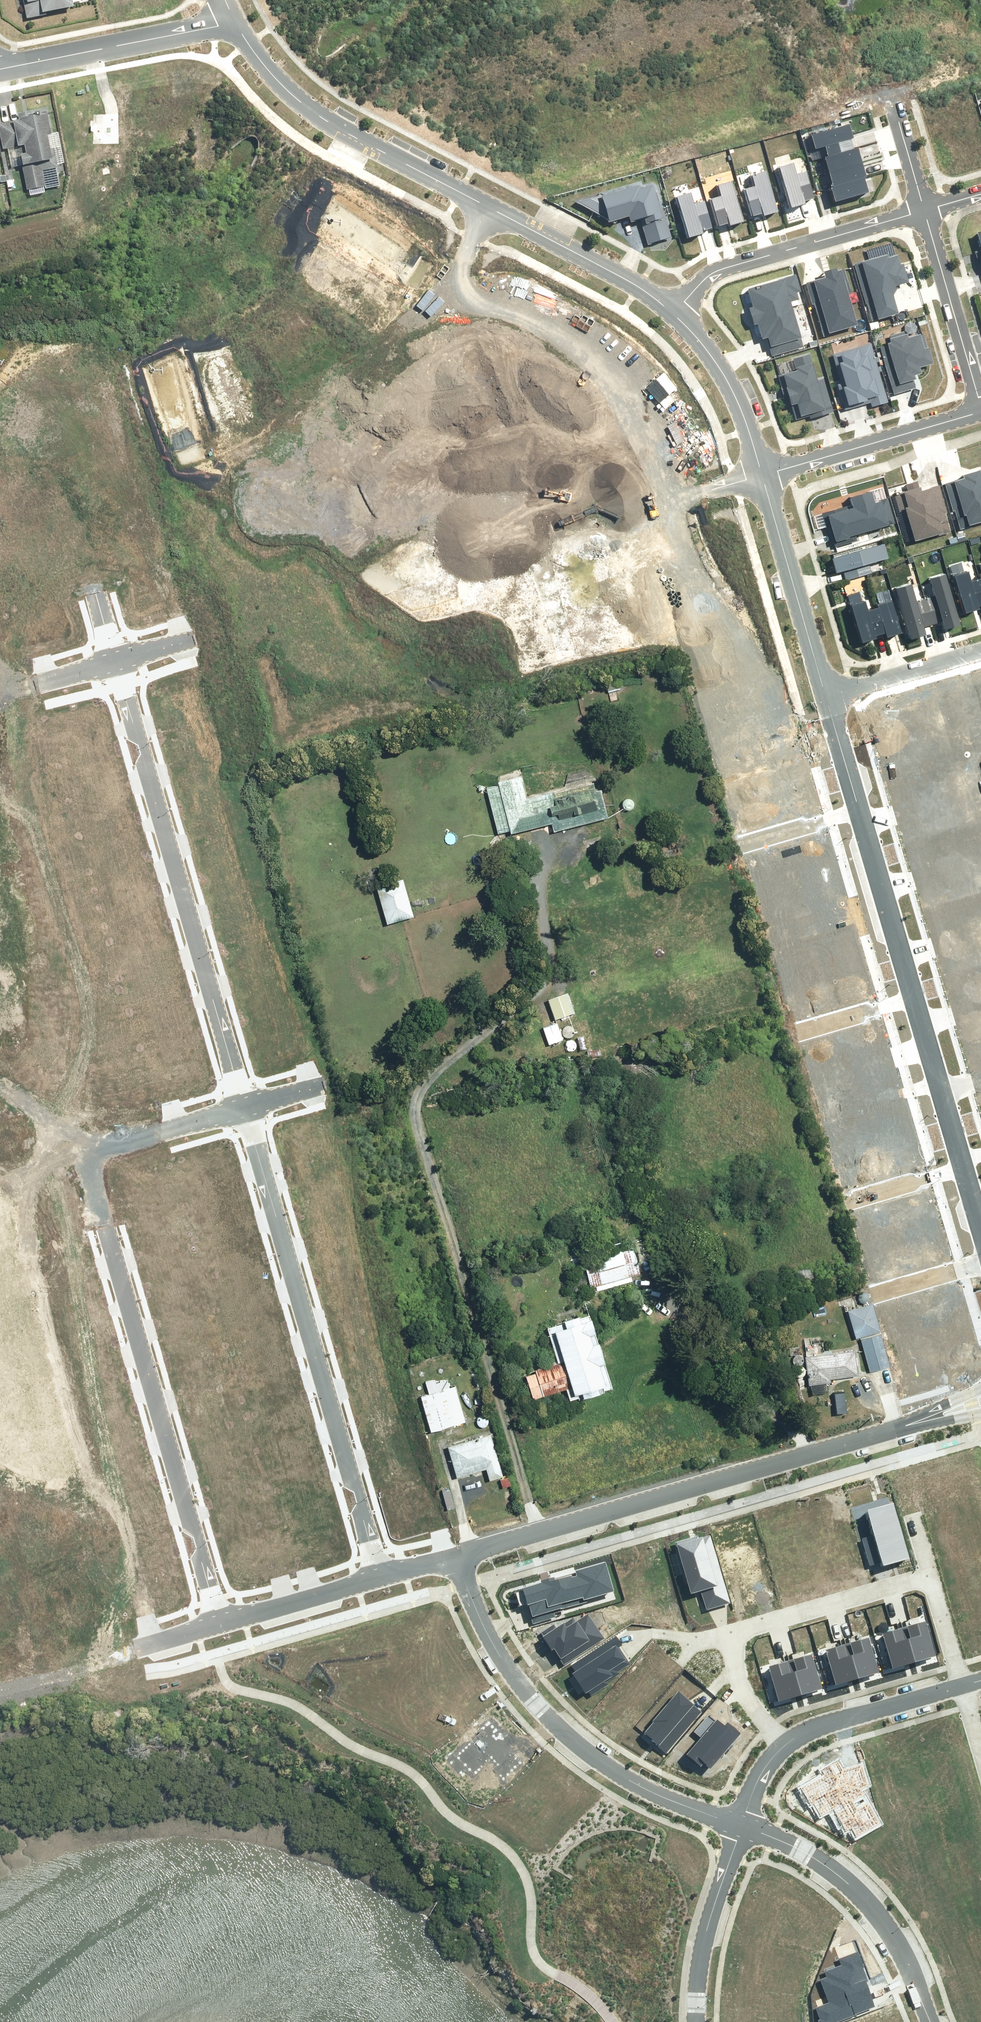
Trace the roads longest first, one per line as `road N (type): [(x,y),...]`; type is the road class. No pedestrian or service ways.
road 1 (residential): [(760,473),(114,660)]
road 2 (unknown): [(634,1504),(576,1300),(591,1263),(714,1225),(732,1188),(705,1073),(680,1039)]
road 3 (unknown): [(464,256),(433,303),(245,353),(229,364),(221,382),(276,610)]
road 4 (residential): [(388,1575),(244,1109)]
road 5 (residential): [(219,1620),(83,1154)]
road 6 (residential): [(911,1422),(456,1556)]
road 7 (residential): [(244,1109),(114,660)]
road 8 (residential): [(456,1556),(480,1632),(523,1699),(611,1774),(743,1830)]
road 9 (residential): [(784,1749),(752,1711),(725,1656),(730,1632),(926,1574)]
road 10 (residential): [(83,1154),(0,846)]
road 11 (unknown): [(600,1386),(773,1330),(748,1231),(721,1211)]
road 12 (tertiary): [(238,20),(297,97),(343,131),(488,206)]
road 13 (residential): [(0,1545),(28,1631),(51,1657),(219,1620)]
road 14 (residential): [(743,1830),(801,1853),(871,1908),(900,1946),(932,2021)]
road 15 (residential): [(667,304),(705,275),(923,208)]
road 16 (residential): [(0,65),(238,20)]
road 17 (tertiary): [(760,473),(827,698)]
road 18 (residential): [(760,473),(980,410)]
road 19 (residential): [(0,540),(71,519),(87,527),(114,660)]
road 20 (unknown): [(583,1283),(552,1261),(507,1097)]
road 21 (tertiary): [(488,206),(667,304)]
road 22 (residential): [(699,2021),(707,1928),(743,1830)]
road 23 (tertiary): [(667,304),(725,373),(760,473)]
road 24 (residential): [(923,208),(980,395)]
road 25 (residential): [(784,1749),(825,1722),(961,1683)]
road 26 (tertiary): [(918,997),(969,1169)]
road 27 (residential): [(219,1620),(388,1575)]
road 28 (tertiary): [(839,738),(889,902)]
road 29 (residential): [(83,1154),(244,1109)]
road 30 (residential): [(827,698),(980,654)]
road 31 (unknown): [(529,538),(569,669)]
road 32 (residential): [(771,937),(889,902)]
road 33 (residential): [(723,773),(839,738)]
road 34 (residential): [(853,1200),(969,1169)]

